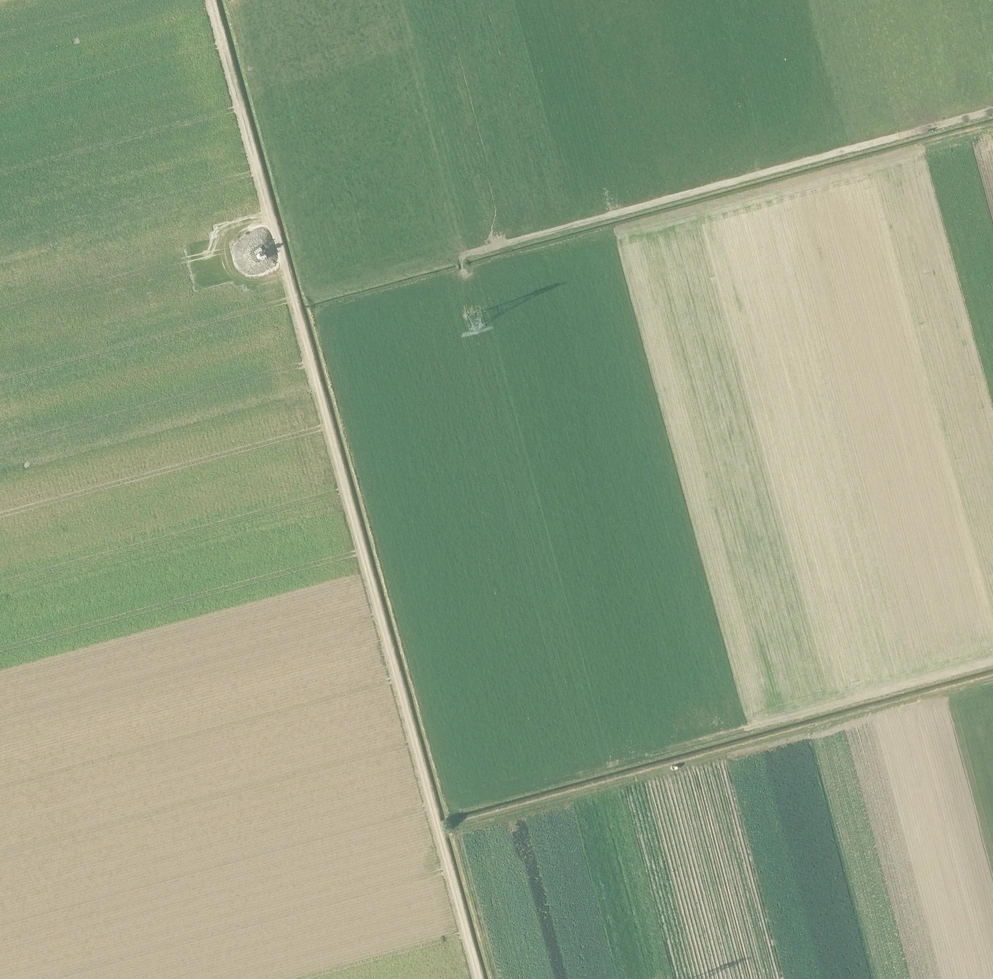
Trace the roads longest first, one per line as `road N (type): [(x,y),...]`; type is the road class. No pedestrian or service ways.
road 1 (track): [(263,190),(479,978)]

